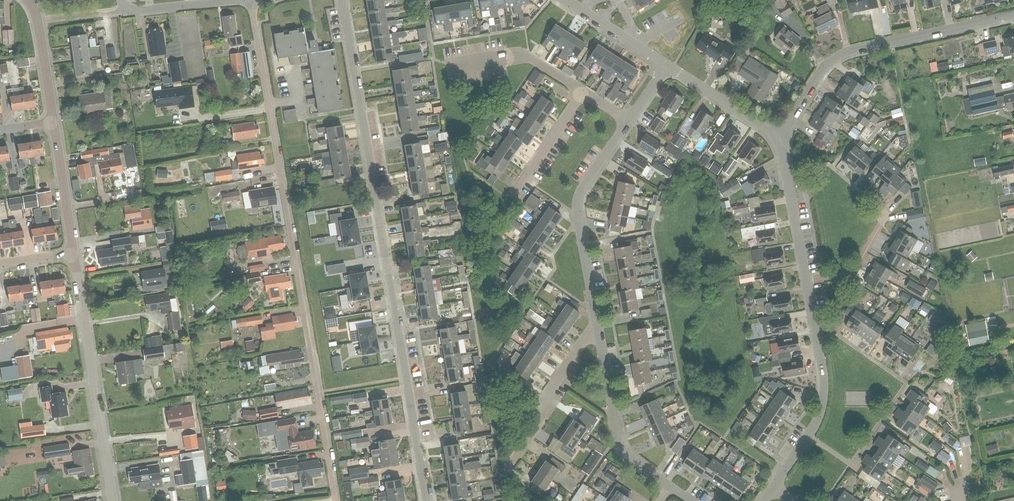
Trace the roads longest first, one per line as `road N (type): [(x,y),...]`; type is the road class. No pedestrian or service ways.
road 1 (residential): [(427,500),(342,0)]
road 2 (residential): [(335,500),(252,1)]
road 3 (unclassified): [(773,488),(822,413),(781,138)]
road 4 (residential): [(781,138),(827,67),(848,52),(1013,15)]
road 5 (unclassified): [(112,500),(74,255)]
road 6 (residential): [(598,321),(579,205),(628,122)]
road 7 (residential): [(673,488),(625,454),(598,321)]
road 8 (residential): [(506,469),(598,321)]
road 9 (residential): [(583,92),(519,55),(447,65)]
road 10 (unclassified): [(252,1),(123,11),(121,0)]
road 11 (unclassified): [(781,138),(667,67)]
road 12 (unclassified): [(74,255),(53,124)]
road 13 (unclassified): [(53,124),(28,0)]
road 14 (unclassified): [(667,67),(562,0)]
road 15 (residential): [(514,192),(583,92)]

